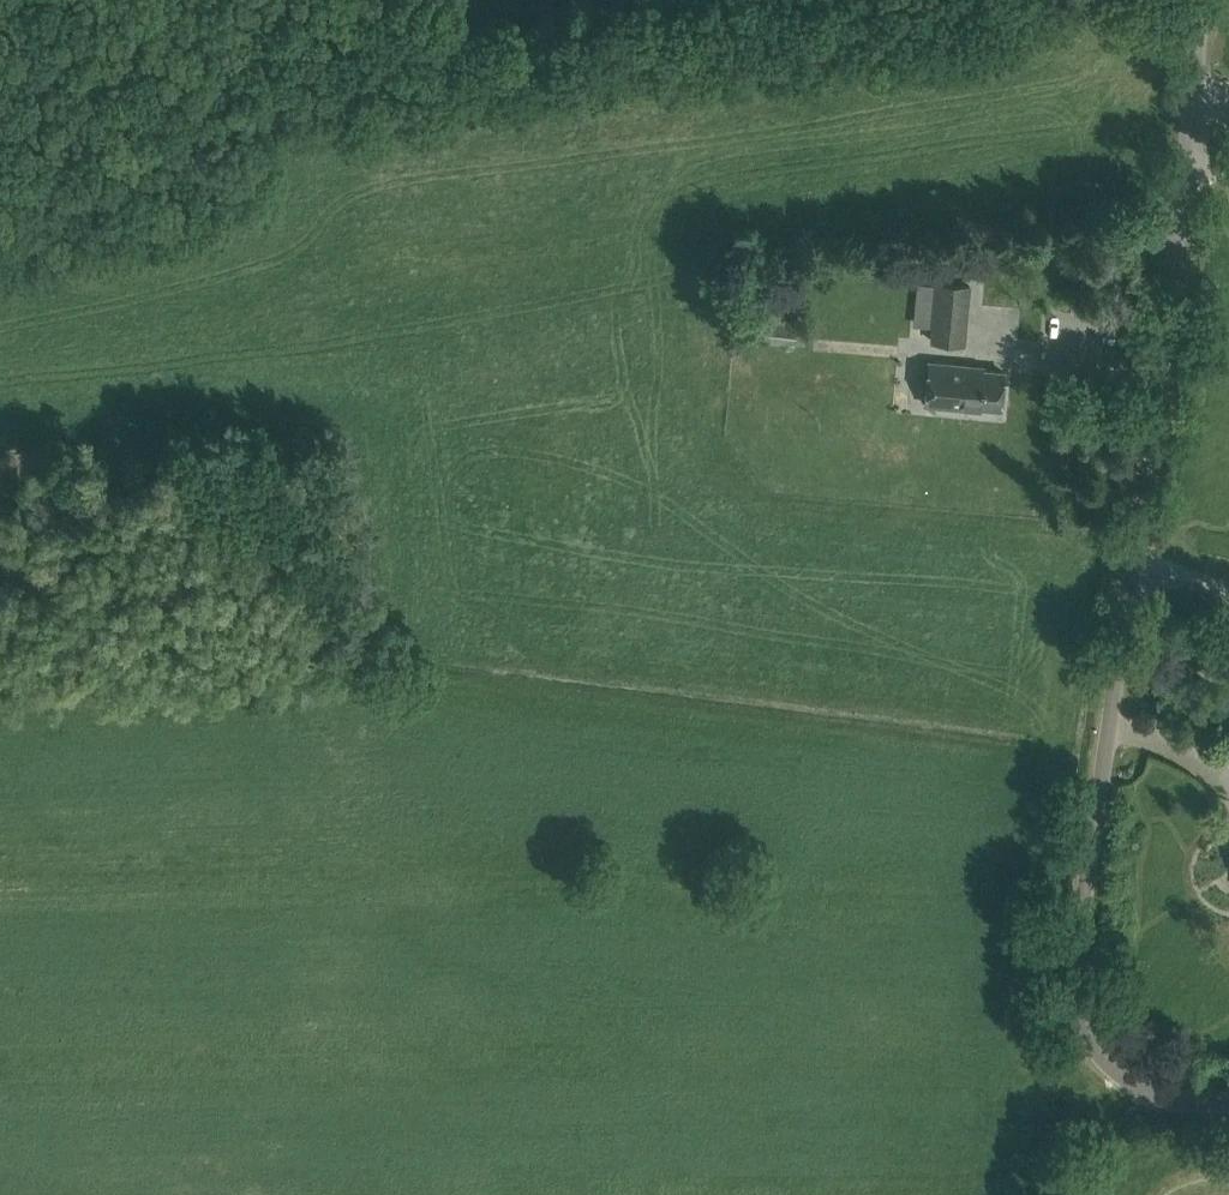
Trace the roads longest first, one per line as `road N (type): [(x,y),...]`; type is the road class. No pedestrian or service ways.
road 1 (unclassified): [(1228,1101),(1152,1092),(1111,1063),(1079,1013),(1074,983),(1180,196),(1198,0)]

